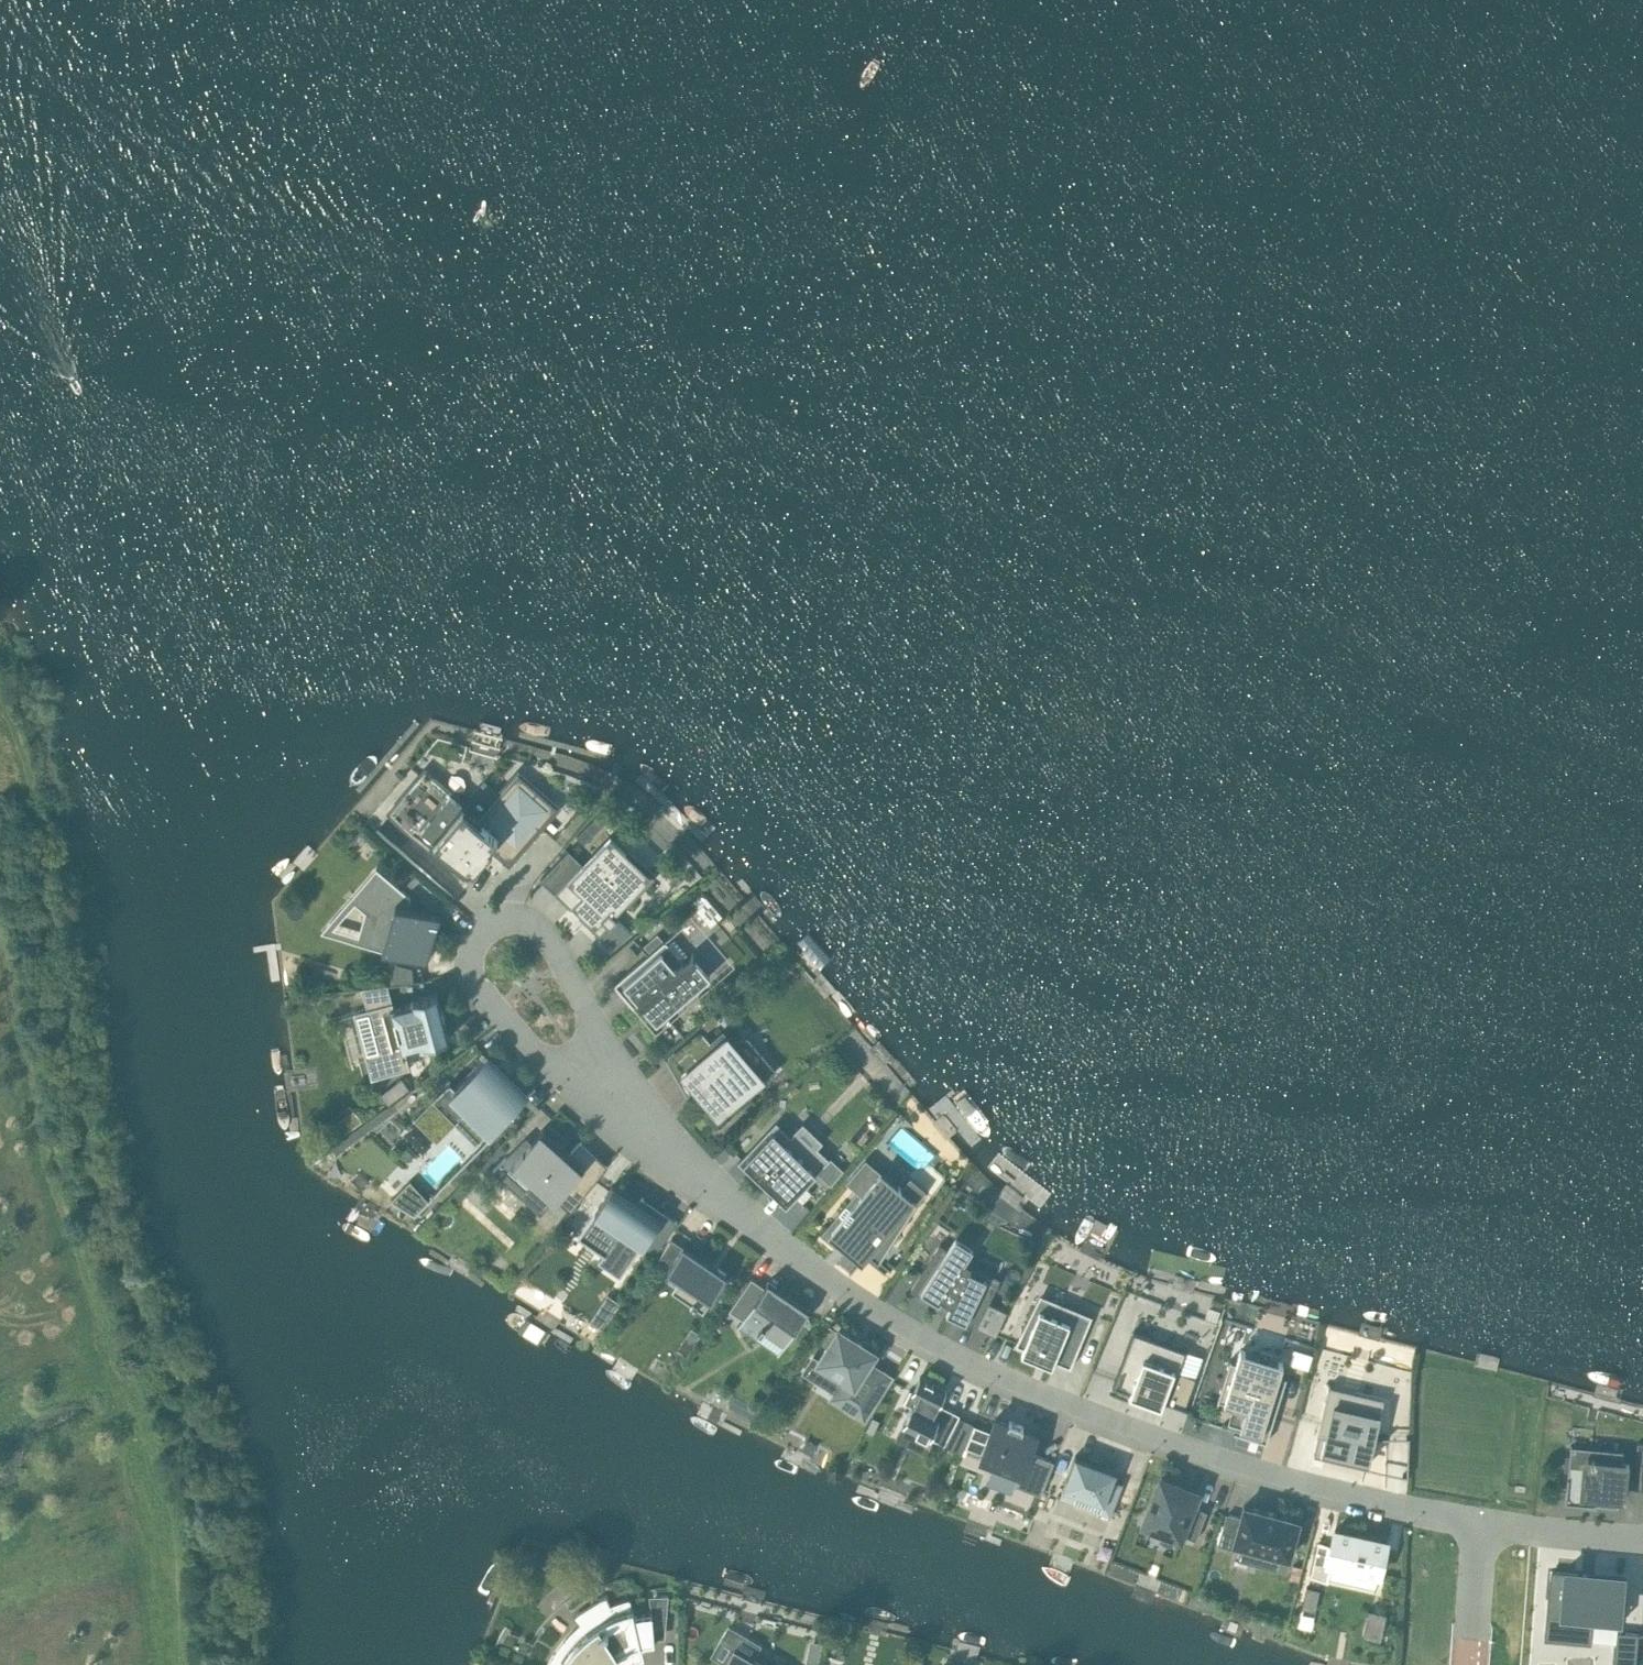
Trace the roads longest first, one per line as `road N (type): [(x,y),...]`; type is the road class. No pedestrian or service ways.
road 1 (residential): [(610,1100),(831,1284),(973,1364),(1241,1463),(1480,1518)]
road 2 (residential): [(610,1100),(588,1015),(551,939),(534,922),(511,916),(489,923),(474,940),(475,983),(543,1057)]
road 3 (residential): [(1480,1518),(1642,1537)]
road 4 (residential): [(1469,1664),(1480,1518)]

